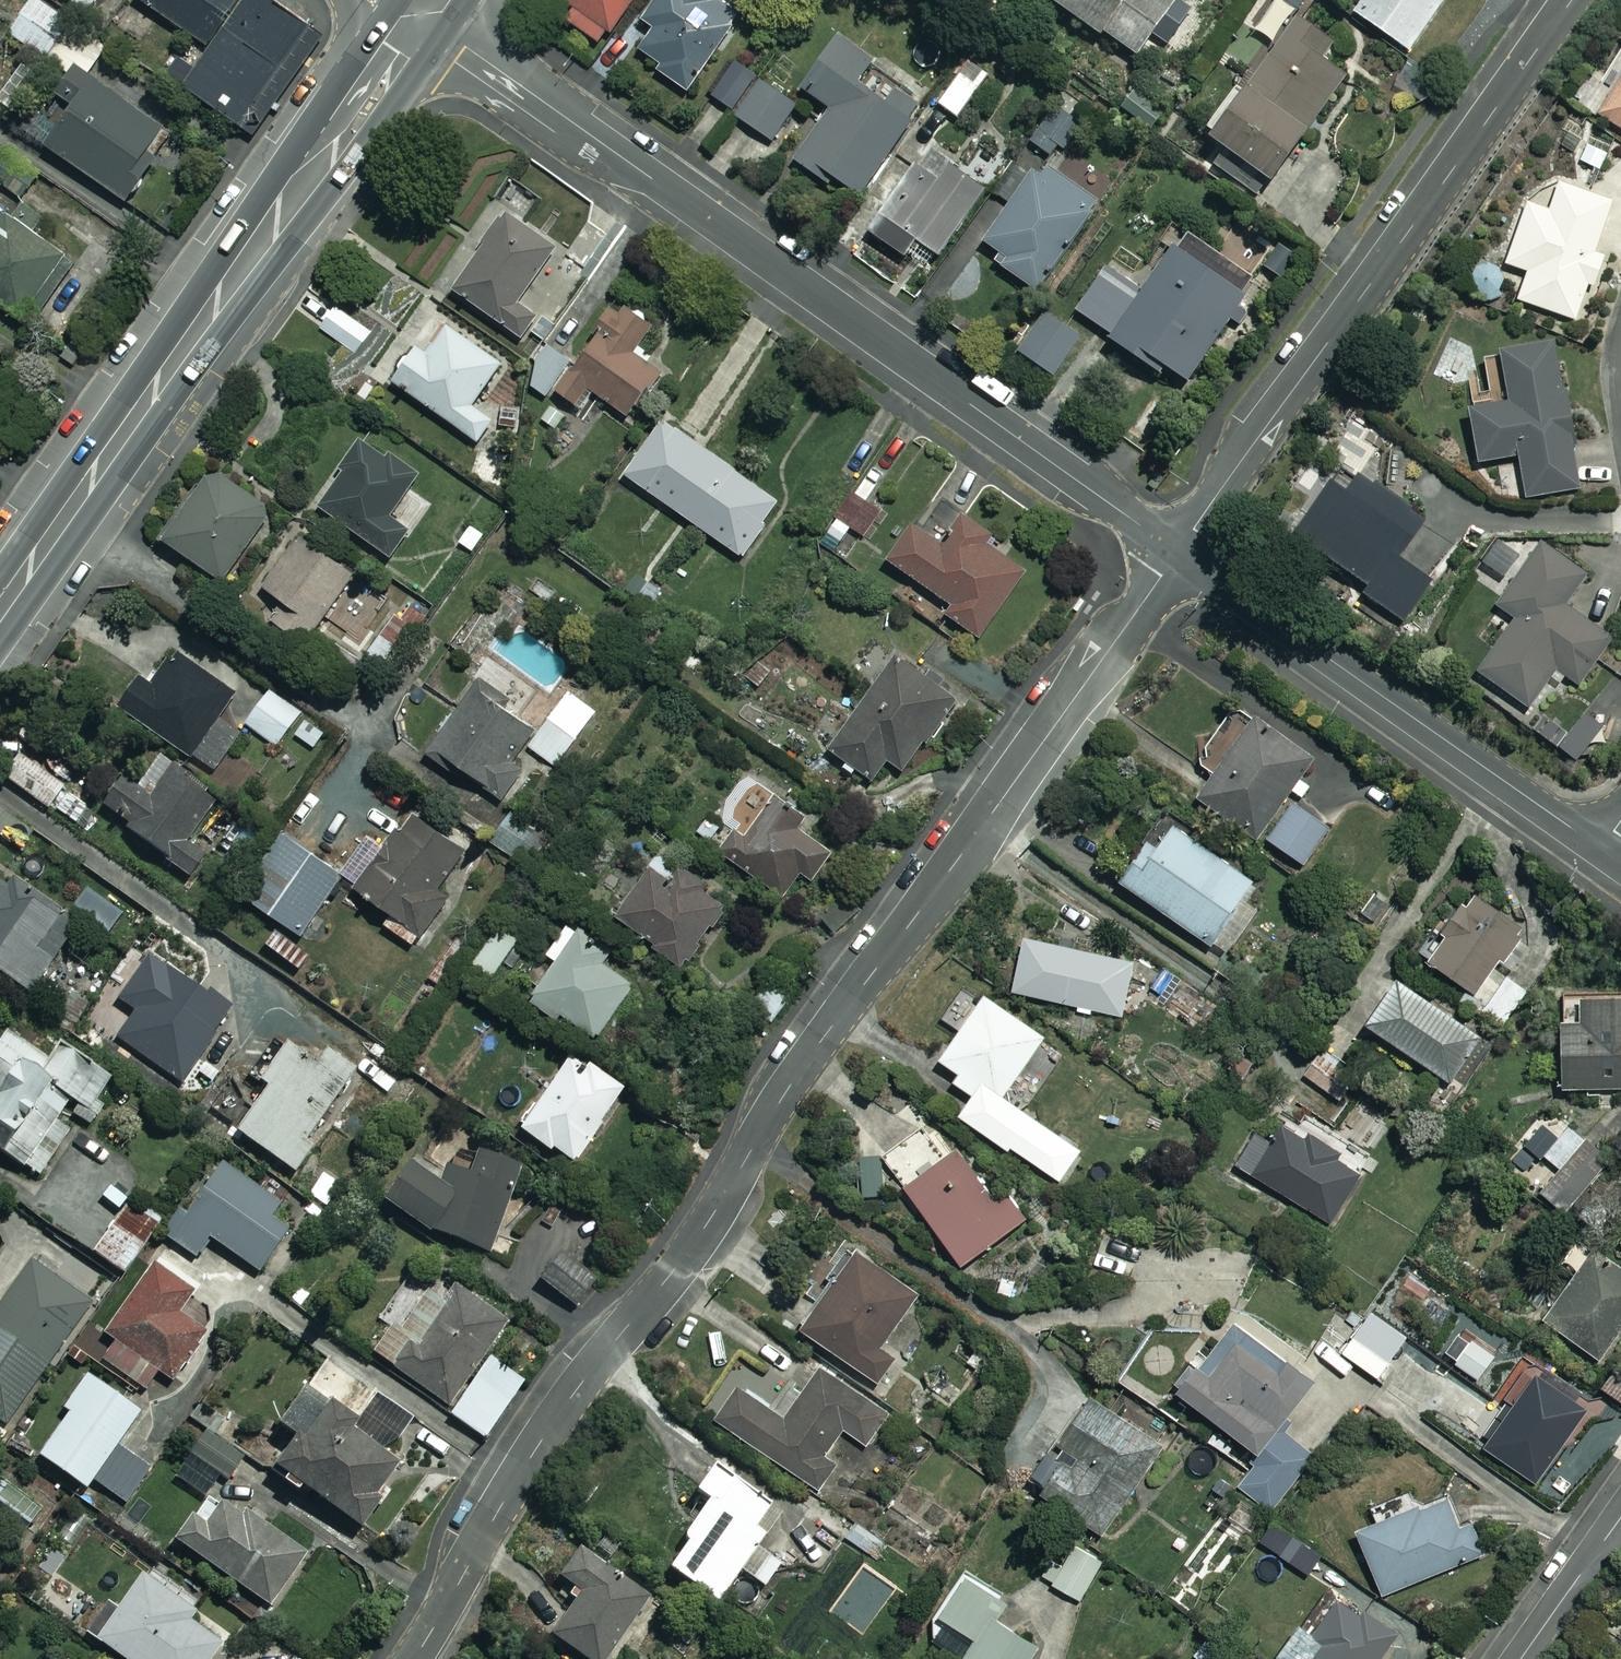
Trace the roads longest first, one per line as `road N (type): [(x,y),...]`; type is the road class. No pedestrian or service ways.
road 1 (residential): [(414,1658),(577,1390),(708,1223),(822,1039),(1178,552)]
road 2 (residential): [(420,16),(1178,552)]
road 3 (secondary): [(420,16),(0,613)]
road 4 (residential): [(1178,552),(1567,0)]
road 5 (residential): [(1178,552),(1602,849)]
road 6 (residential): [(1521,1658),(1620,1517)]

